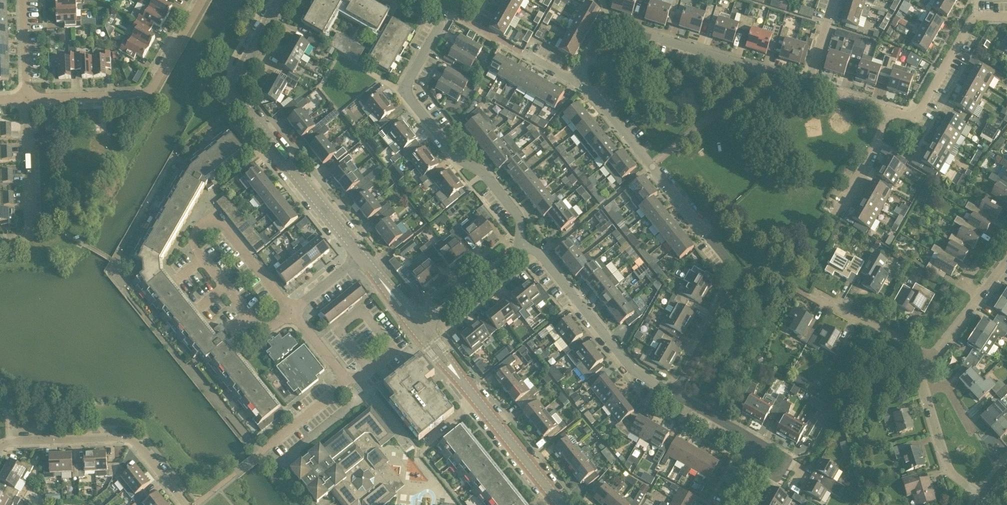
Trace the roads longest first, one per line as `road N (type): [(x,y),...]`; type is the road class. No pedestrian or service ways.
road 1 (residential): [(577,81),(737,275),(675,395)]
road 2 (tertiary): [(363,257),(240,103),(246,65),(284,0)]
road 3 (residential): [(522,243),(514,210),(484,174),(452,153),(405,93),(444,20),(438,0)]
road 4 (residential): [(809,84),(618,26),(605,27),(577,81)]
road 5 (tertiary): [(561,504),(416,323)]
road 6 (residential): [(28,99),(148,92),(202,0)]
road 7 (residential): [(675,395),(634,372),(544,255),(522,243)]
road 8 (residential): [(0,447),(133,440),(187,504)]
road 9 (residential): [(1006,13),(972,13),(919,110),(891,111)]
road 10 (residential): [(0,243),(24,240),(32,226),(28,99)]
road 11 (residential): [(416,323),(522,243)]
road 12 (residential): [(932,360),(817,295)]
road 13 (residential): [(982,496),(952,472),(926,391)]
road 14 (residential): [(256,457),(350,382)]

